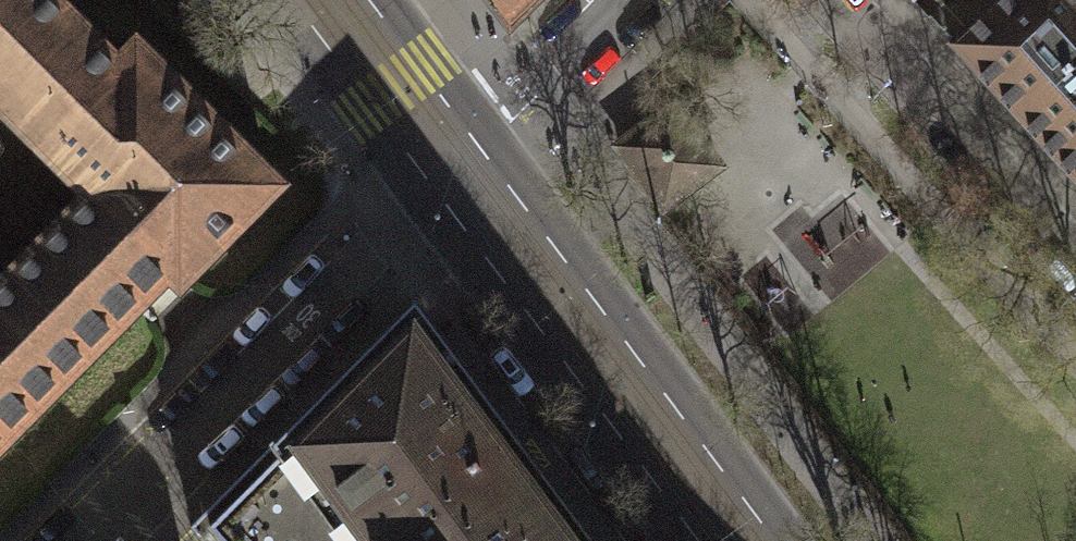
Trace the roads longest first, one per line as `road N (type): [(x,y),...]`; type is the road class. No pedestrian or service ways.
road 1 (residential): [(451,161),(81,540)]
road 2 (tertiary): [(737,540),(451,161)]
road 3 (residential): [(1075,268),(833,0)]
road 4 (residential): [(612,0),(451,161)]
road 5 (tertiary): [(451,161),(331,0)]

